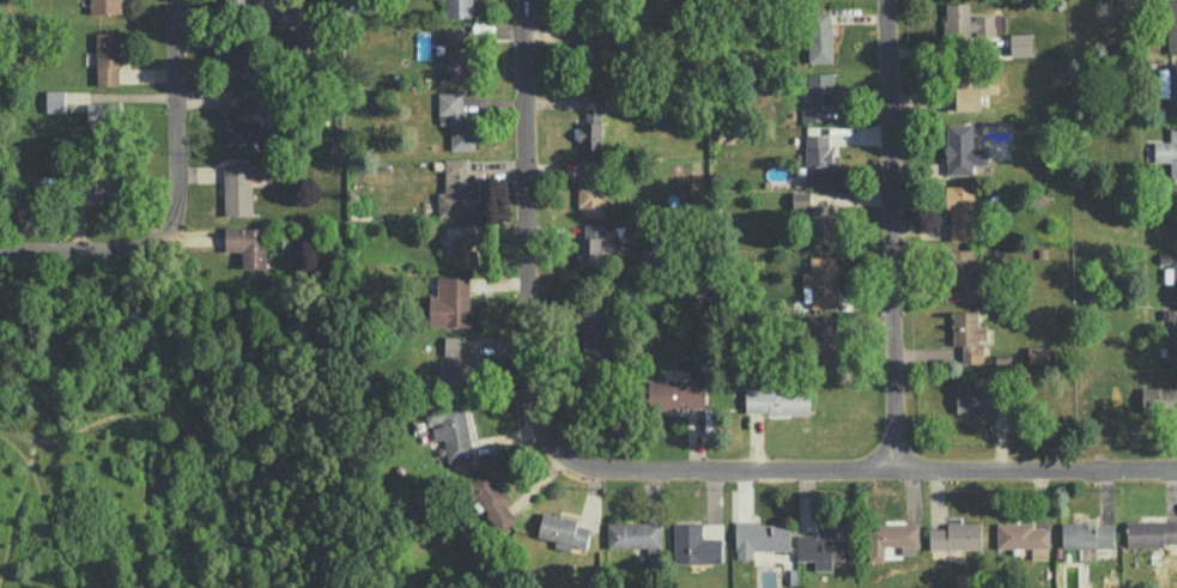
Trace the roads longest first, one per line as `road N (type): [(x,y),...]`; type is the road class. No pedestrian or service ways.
road 1 (residential): [(550,468),(1176,472)]
road 2 (residential): [(550,468),(517,449),(499,378),(508,0)]
road 3 (residential): [(894,474),(886,0)]
road 4 (residential): [(162,245),(177,214),(175,0)]
road 5 (residential): [(0,258),(139,256),(162,245)]

